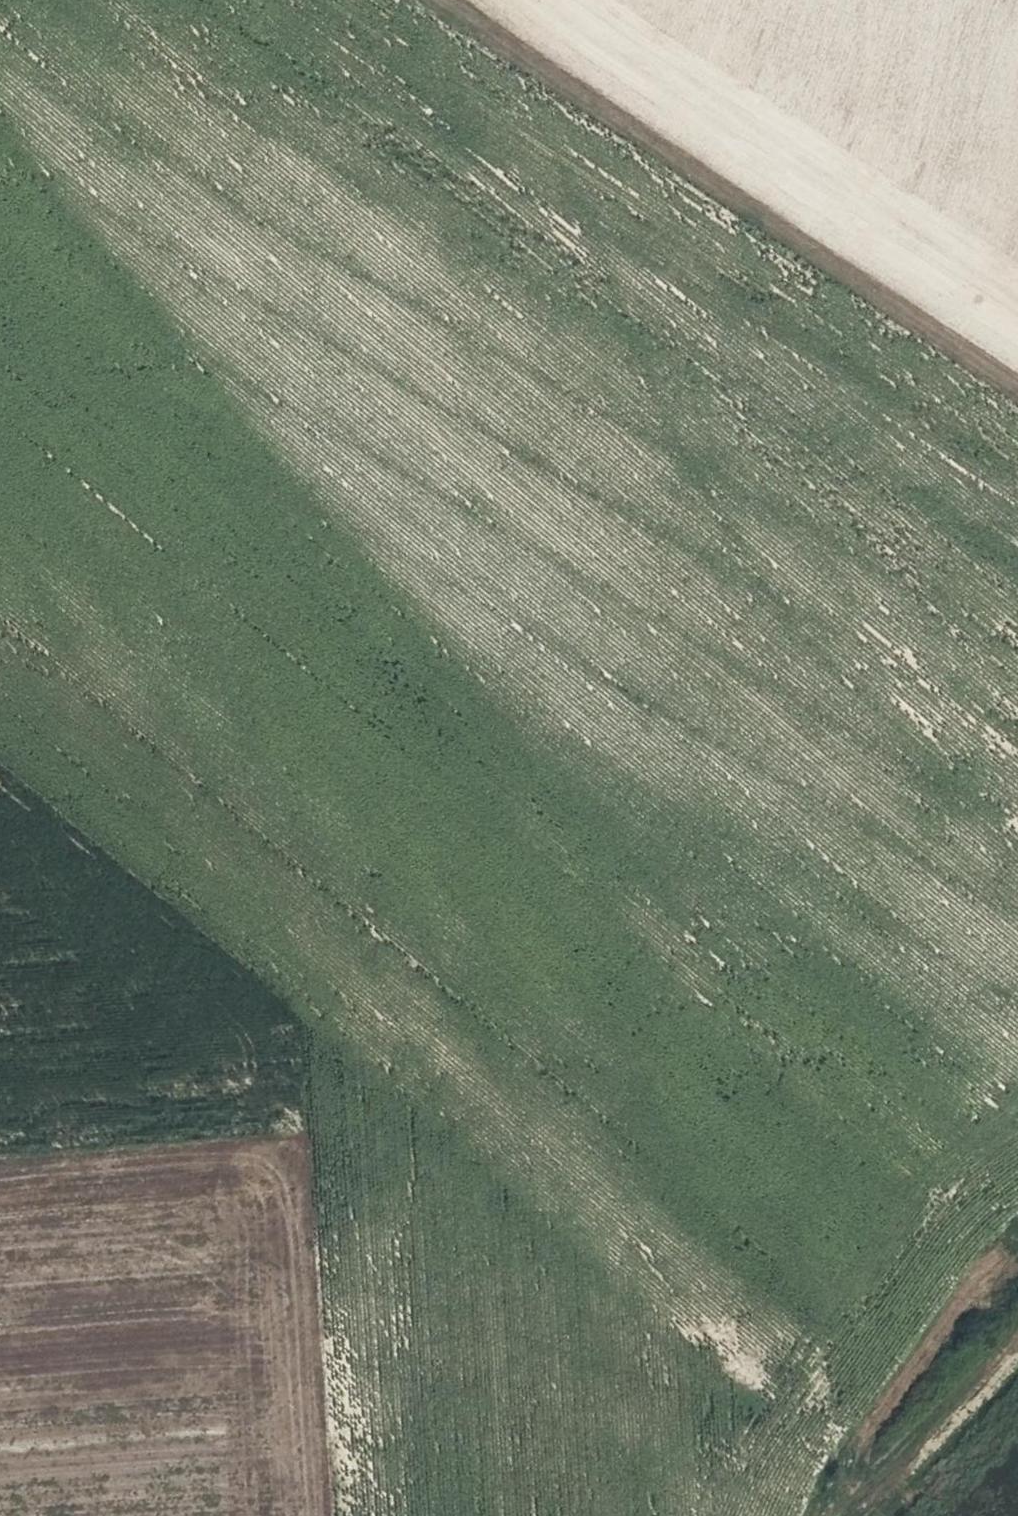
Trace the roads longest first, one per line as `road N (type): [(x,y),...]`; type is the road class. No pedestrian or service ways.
road 1 (track): [(439,0),(1017,401)]

